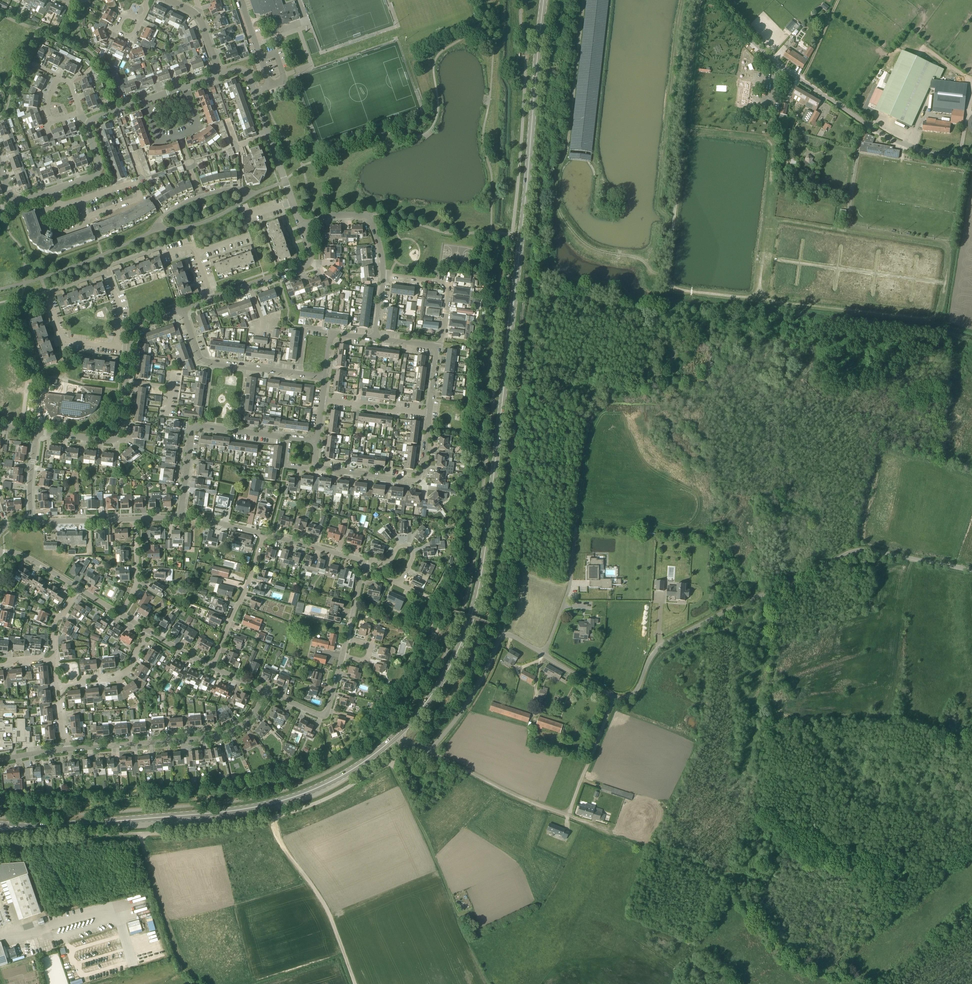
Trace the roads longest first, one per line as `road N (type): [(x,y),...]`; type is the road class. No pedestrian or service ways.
road 1 (primary): [(398,734),(457,655),(481,581),(544,0)]
road 2 (track): [(429,752),(526,800),(724,869),(787,959),(825,973)]
road 3 (primary): [(4,828),(255,809),(322,786),(398,734)]
road 4 (unclassified): [(614,697),(635,692),(663,643),(855,550),(971,570)]
road 5 (unclassified): [(971,154),(917,152),(875,132),(778,65),(722,0)]
road 6 (unclassified): [(142,833),(305,807),(410,745)]
road 7 (residential): [(65,751),(213,738),(242,724),(269,692)]
road 8 (unclassified): [(410,745),(429,752),(447,730),(502,635),(545,656)]
road 9 (track): [(355,983),(321,897),(273,817)]
road 10 (residential): [(288,438),(196,428),(180,516)]
road 11 (residential): [(36,430),(116,436),(129,349)]
road 12 (residential): [(429,413),(414,479),(315,467)]
road 13 (residential): [(299,374),(207,361),(181,308)]
road 14 (residential): [(211,297),(305,267),(311,254),(301,225)]
road 15 (residential): [(211,666),(263,534)]
road 16 (unclassified): [(545,656),(569,591),(576,527)]
road 17 (residential): [(87,215),(140,198),(137,185),(78,202)]
road 18 (unclassified): [(568,815),(614,697)]
road 19 (residential): [(441,349),(448,289),(383,277)]
road 20 (residential): [(269,692),(322,715),(344,654)]

